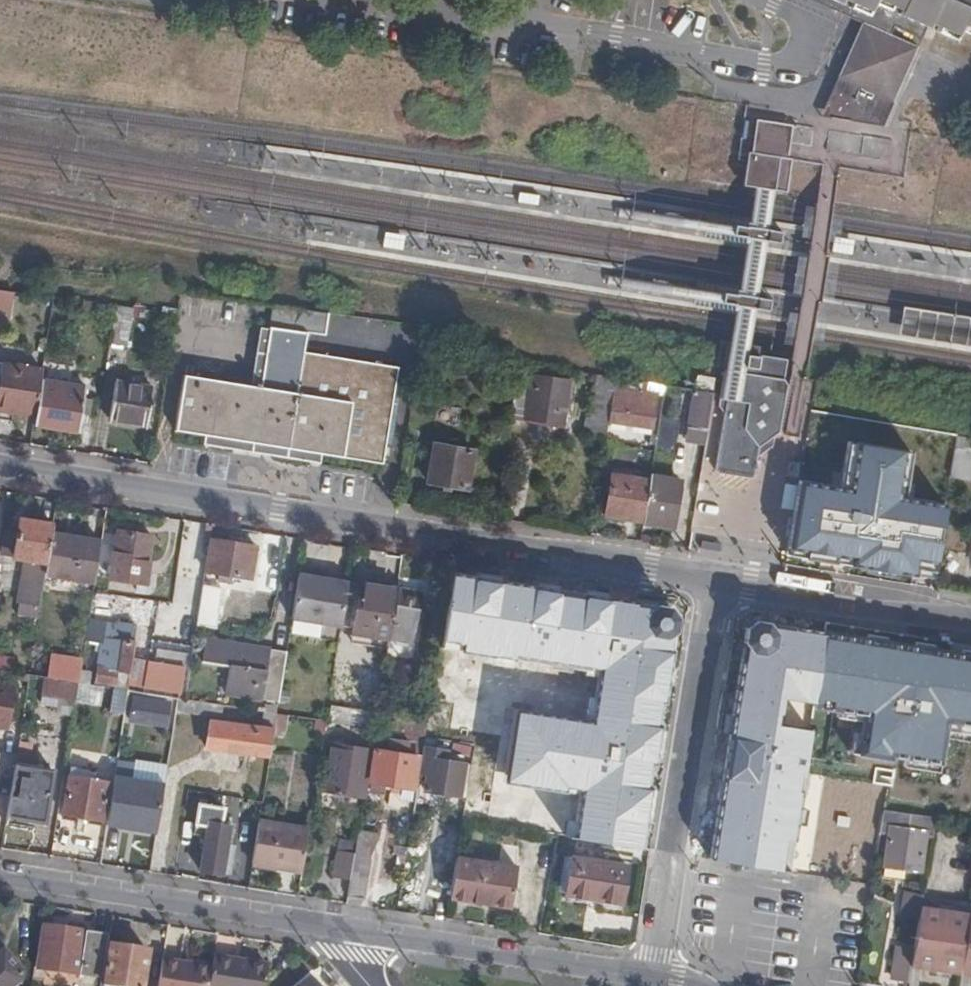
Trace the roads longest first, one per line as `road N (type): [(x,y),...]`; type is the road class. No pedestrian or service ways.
road 1 (unclassified): [(712,585),(0,467)]
road 2 (residential): [(712,585),(649,975)]
road 3 (unclassified): [(0,872),(348,928)]
road 4 (unclassified): [(348,928),(649,975)]
road 5 (unclassified): [(970,624),(712,585)]

